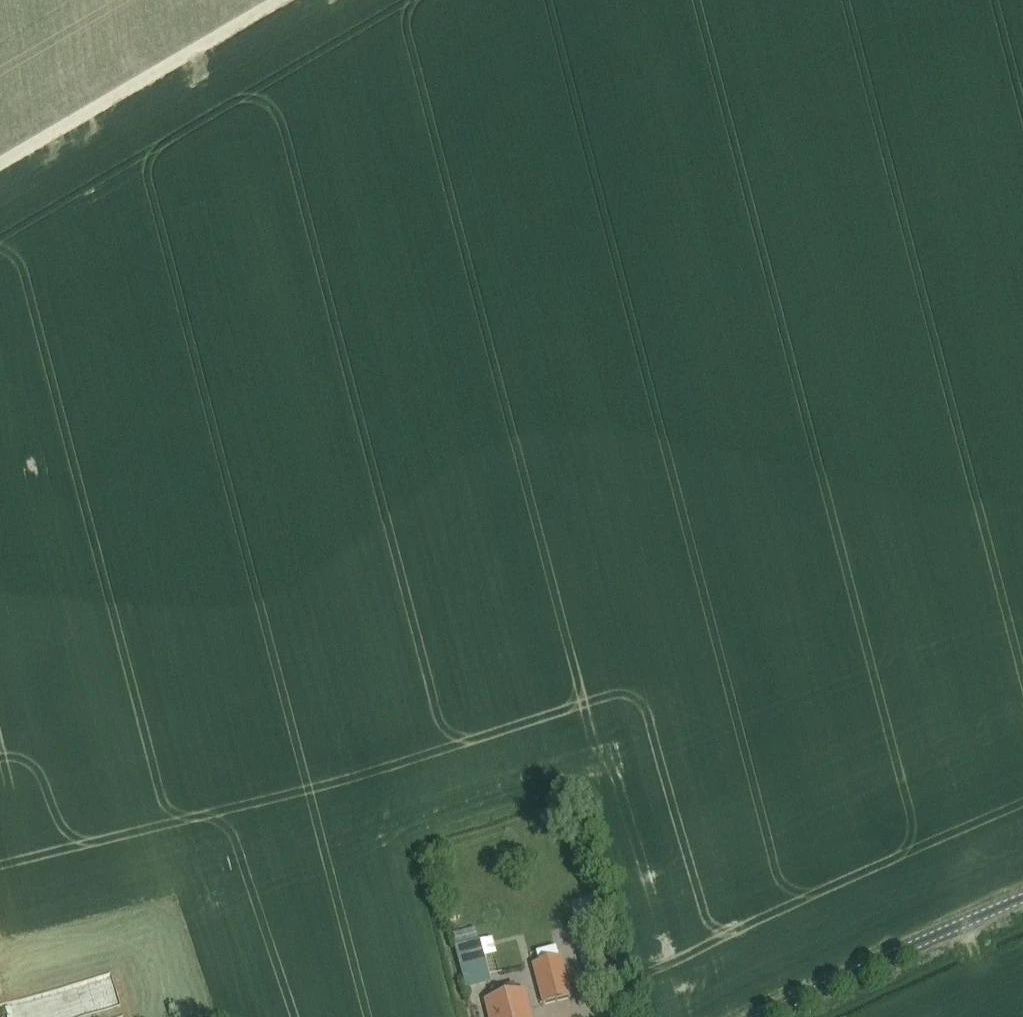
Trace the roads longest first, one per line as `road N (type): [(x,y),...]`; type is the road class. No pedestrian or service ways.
road 1 (tertiary): [(770,1016),(1022,900)]

